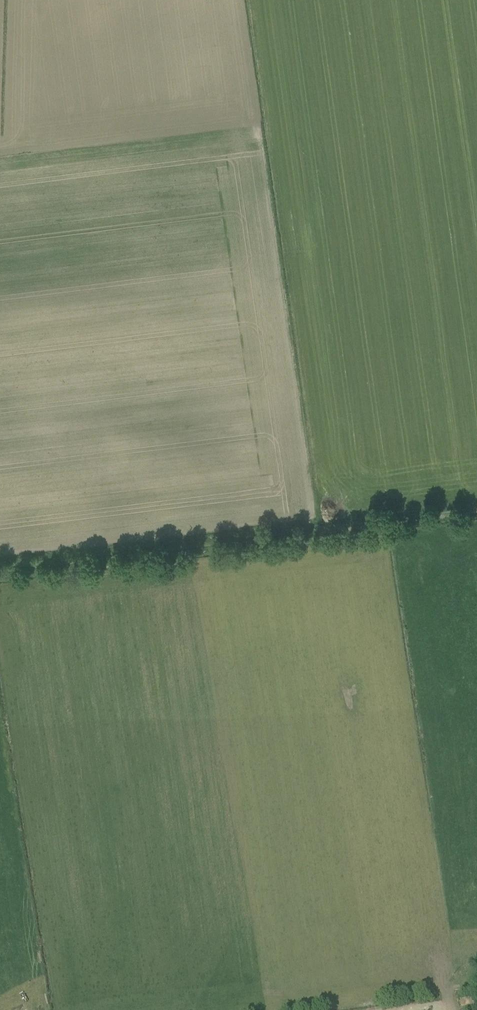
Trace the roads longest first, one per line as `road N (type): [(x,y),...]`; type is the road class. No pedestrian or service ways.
road 1 (track): [(476,506),(0,567)]

